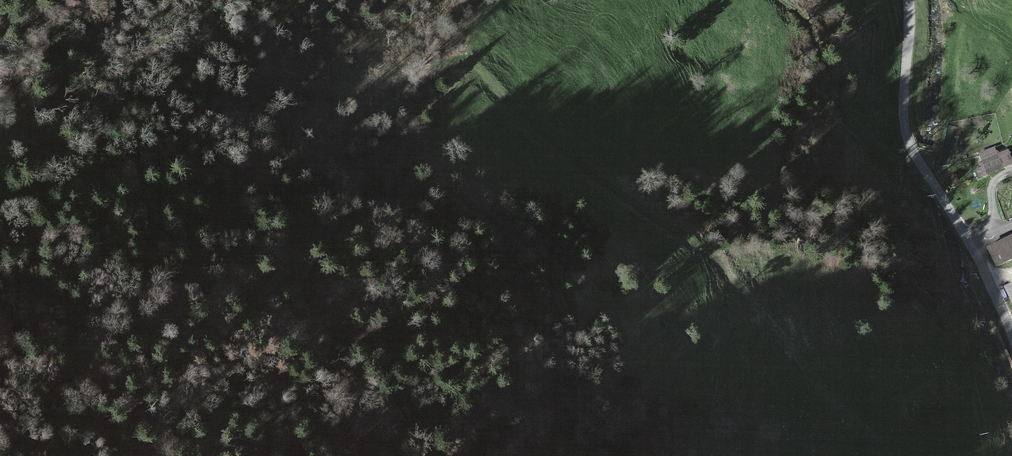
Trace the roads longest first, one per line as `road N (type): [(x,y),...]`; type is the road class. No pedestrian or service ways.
road 1 (track): [(0,279),(41,303),(30,219),(40,190),(38,139),(94,155),(197,215),(275,243),(308,243),(445,189),(530,246),(569,296),(573,329),(530,401),(559,455)]
road 2 (track): [(429,71),(457,63),(478,69),(610,185),(711,252),(884,455)]
road 3 (tertiary): [(908,0),(906,135),(1011,335)]
road 4 (track): [(203,0),(230,113),(260,176),(297,219),(330,235)]

